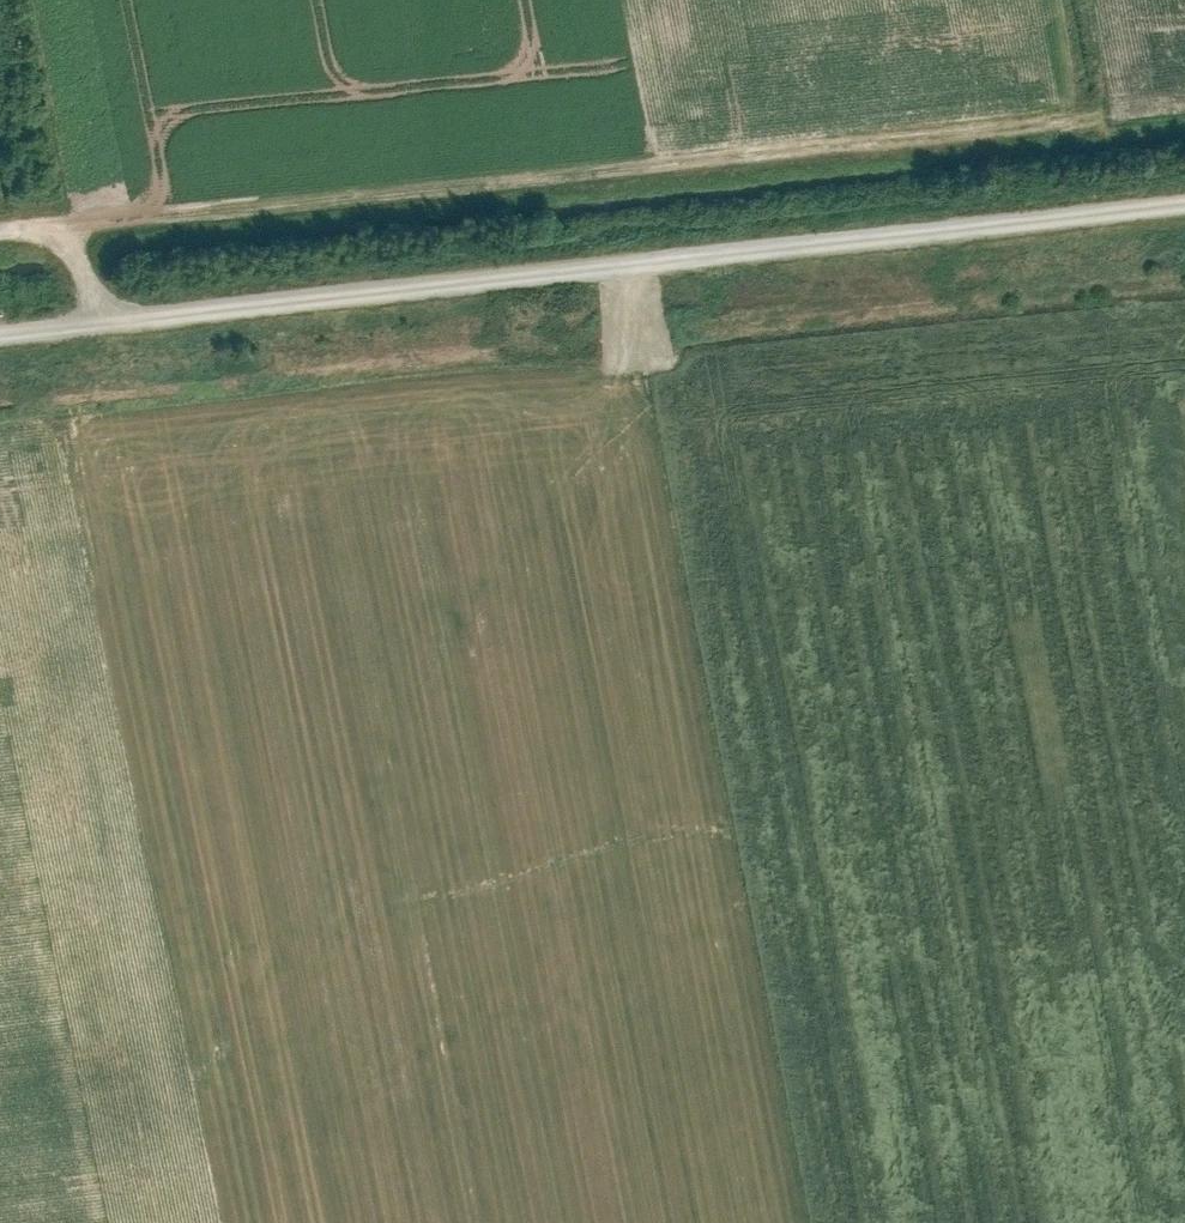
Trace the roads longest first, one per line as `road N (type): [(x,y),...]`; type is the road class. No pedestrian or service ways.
road 1 (unclassified): [(1184,204),(102,316),(62,240),(0,238)]

